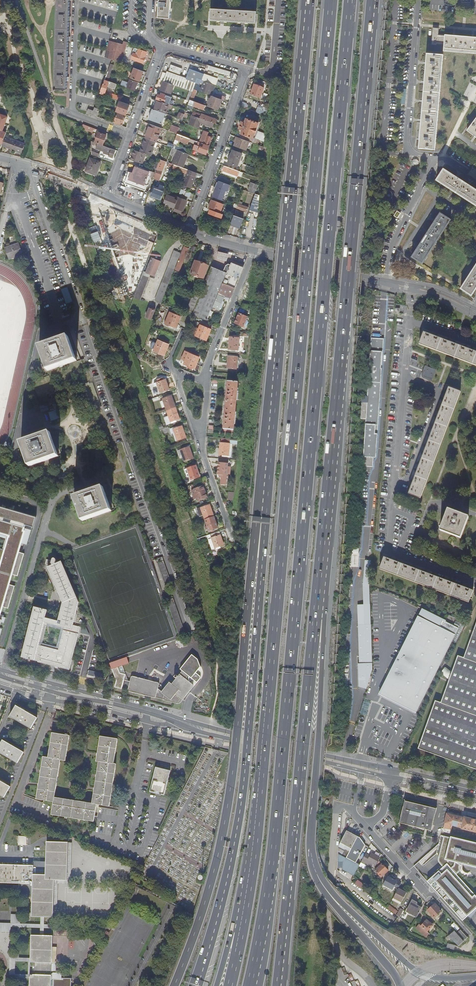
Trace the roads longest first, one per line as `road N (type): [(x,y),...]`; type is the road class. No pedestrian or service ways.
road 1 (motorway): [(249,985),(278,809),(350,0)]
road 2 (motorway): [(331,0),(251,873)]
road 3 (motorway): [(322,544),(373,0)]
road 4 (motorway): [(265,496),(221,840),(174,985)]
road 5 (motorway): [(308,0),(265,496)]
road 6 (motorway): [(265,496),(240,810),(211,936)]
road 7 (motorway): [(279,985),(322,544)]
road 8 (motorway): [(312,853),(322,544)]
road 9 (residential): [(372,985),(339,952),(328,922),(338,806),(365,828)]
road 10 (residential): [(255,251),(431,291),(475,312)]
road 11 (motorway): [(475,976),(434,977),(405,963),(335,895),(312,853)]
road 12 (secondary): [(393,770),(184,722)]
road 13 (secondary): [(184,722),(391,778)]
road 14 (secondary): [(0,672),(184,722)]
road 15 (residential): [(0,686),(148,725),(184,722)]
road 16 (residential): [(188,233),(247,69)]
road 17 (motorway): [(400,985),(319,887),(312,853)]
road 18 (residential): [(475,942),(365,828)]
road 19 (residential): [(255,251),(207,383)]

